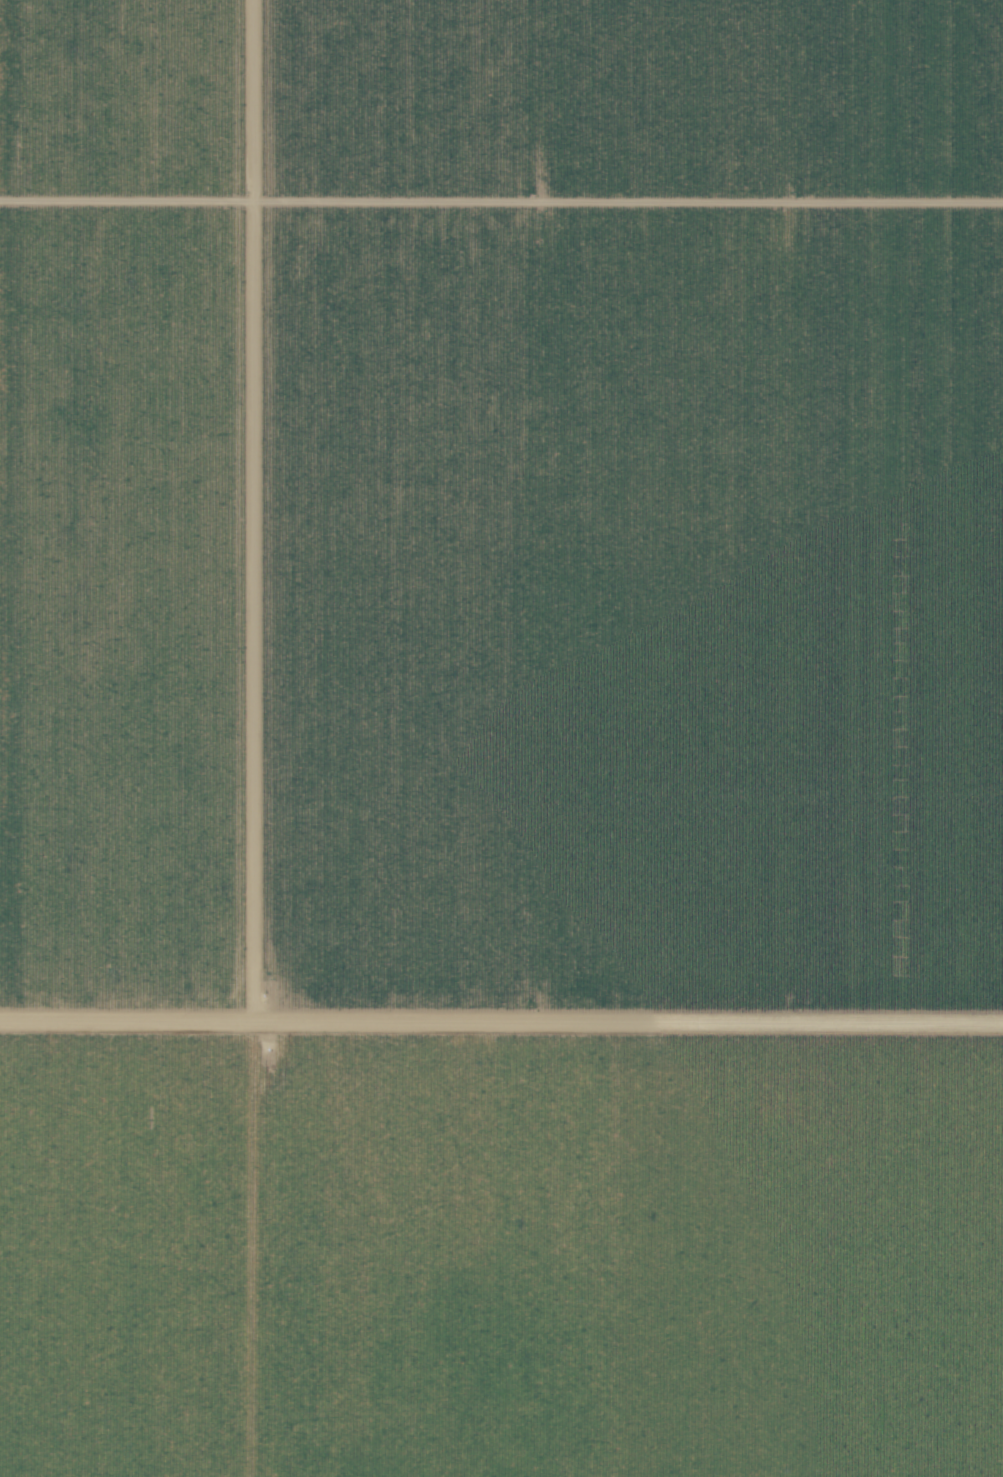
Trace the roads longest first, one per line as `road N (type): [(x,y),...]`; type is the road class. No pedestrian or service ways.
road 1 (residential): [(1002,1034),(0,1032)]

